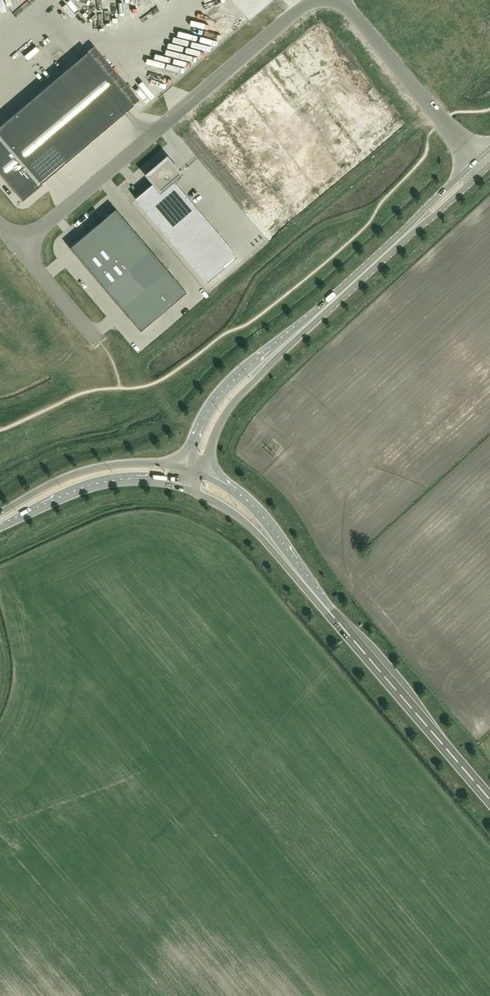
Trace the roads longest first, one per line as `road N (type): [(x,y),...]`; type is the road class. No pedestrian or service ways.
road 1 (unclassified): [(314,0),(18,245)]
road 2 (primary): [(489,799),(296,572)]
road 3 (unclassified): [(477,159),(341,0)]
road 4 (primary): [(186,470),(129,463),(88,469),(0,513)]
road 5 (primary): [(0,529),(100,486),(187,489)]
road 6 (secondary): [(272,355),(415,226)]
road 7 (secondary): [(272,355),(244,369),(209,409),(186,470)]
road 8 (secondary): [(201,476),(217,426),(272,355)]
road 9 (primary): [(187,489),(239,516),(296,572)]
road 10 (primary): [(296,572),(260,517),(201,476)]
road 11 (unclassified): [(99,340),(18,245)]

